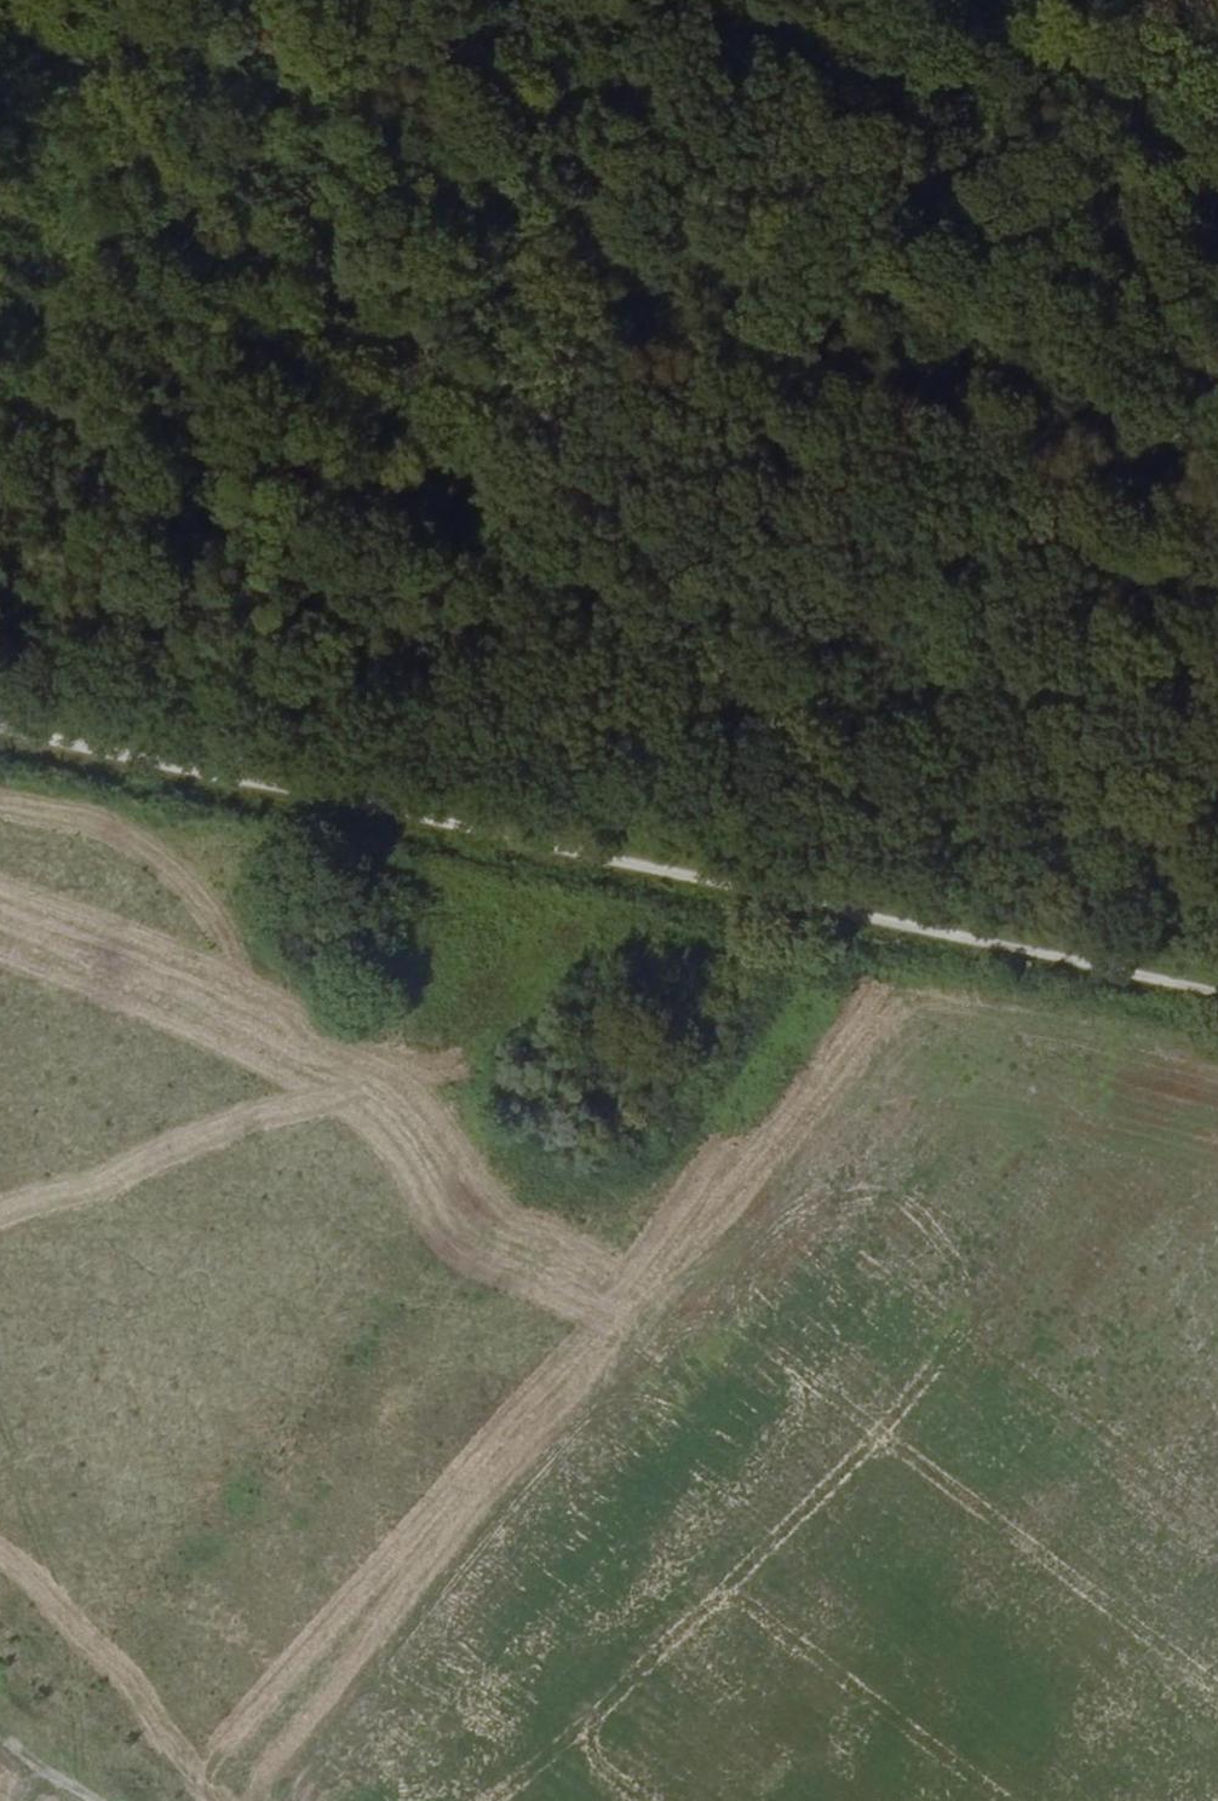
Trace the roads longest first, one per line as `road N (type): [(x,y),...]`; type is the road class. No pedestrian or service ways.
road 1 (track): [(109,1800),(0,1719)]

